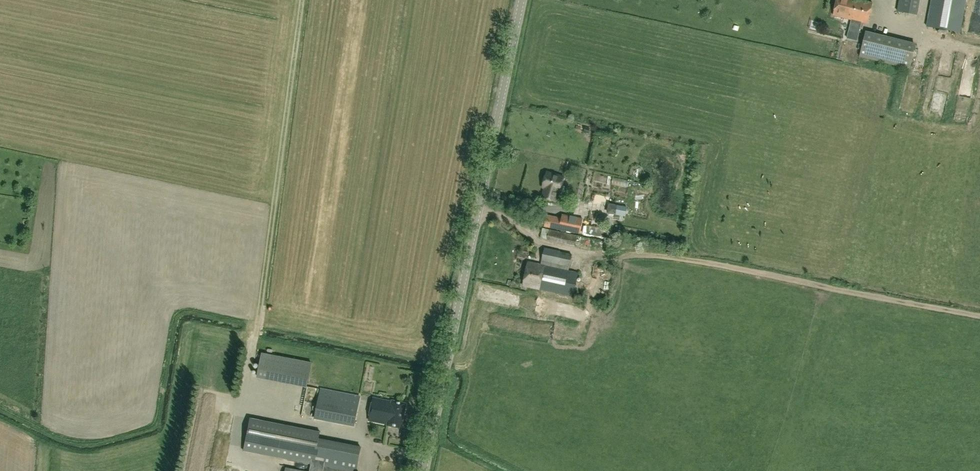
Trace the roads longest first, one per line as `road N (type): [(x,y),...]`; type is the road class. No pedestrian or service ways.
road 1 (tertiary): [(424,470),(522,0)]

